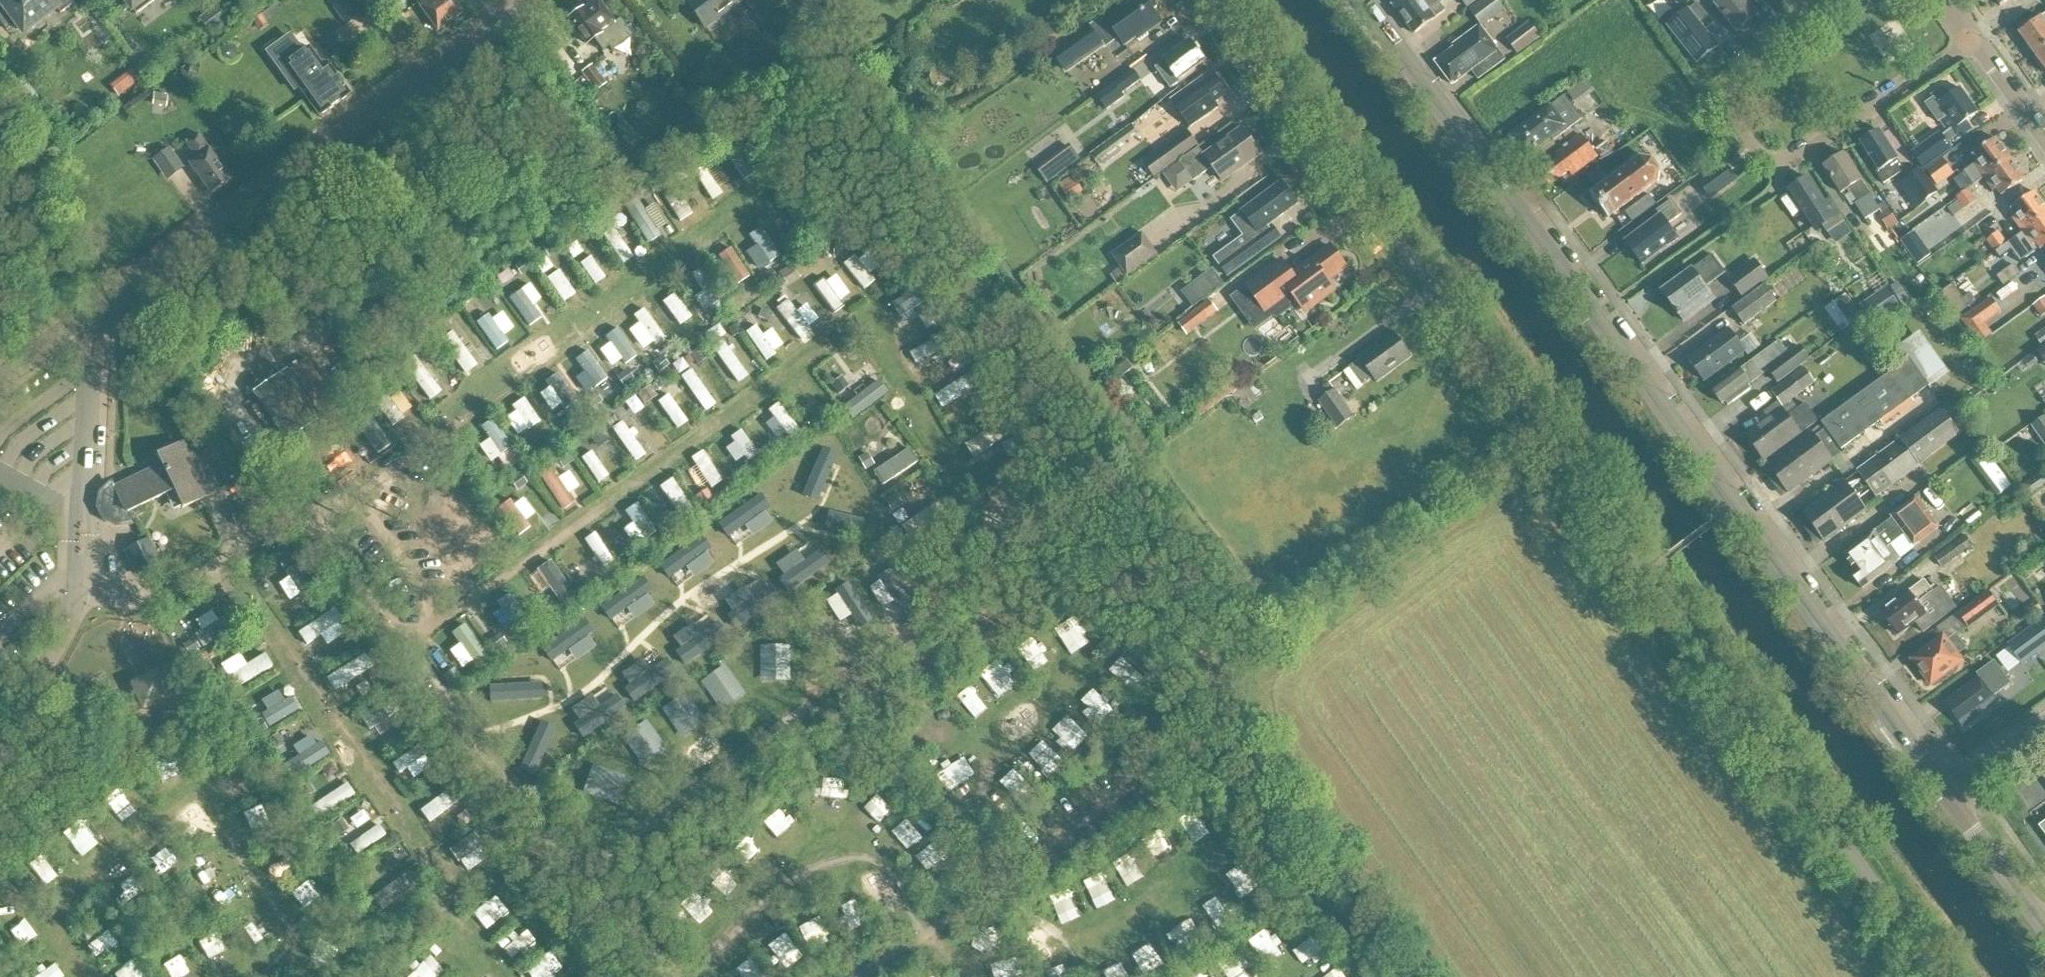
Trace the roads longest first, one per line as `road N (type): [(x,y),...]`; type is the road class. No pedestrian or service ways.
road 1 (unclassified): [(1943,976),(1221,0)]
road 2 (secondary): [(1947,794),(1358,0)]
road 3 (tertiary): [(0,375),(522,0)]
road 4 (residential): [(1829,0),(1752,62),(1733,90),(1742,133),(1782,163),(1972,41)]
road 5 (secondary): [(2044,927),(1947,794)]
road 6 (residential): [(2044,142),(1972,41)]
road 7 (unclassified): [(1947,794),(2044,723)]

